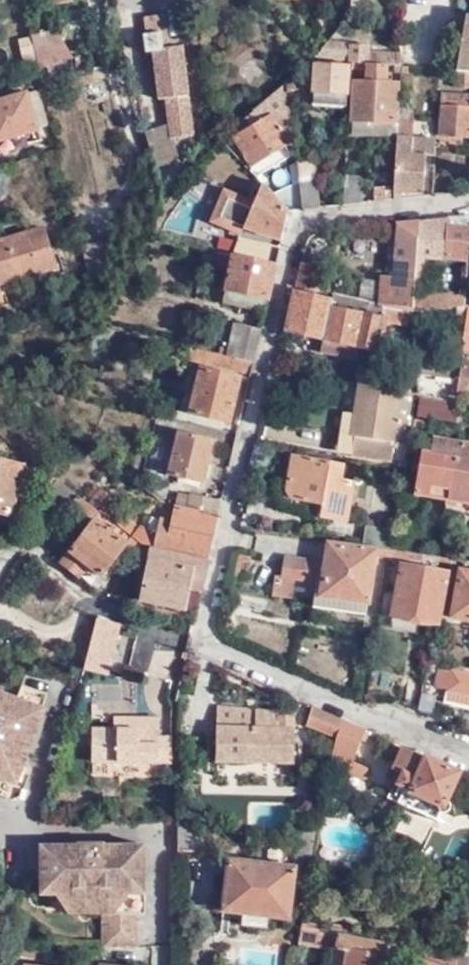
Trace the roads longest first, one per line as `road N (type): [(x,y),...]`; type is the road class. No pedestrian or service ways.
road 1 (residential): [(468,204),(318,219),(298,233),(207,631),(222,653),(246,665),(468,757)]

